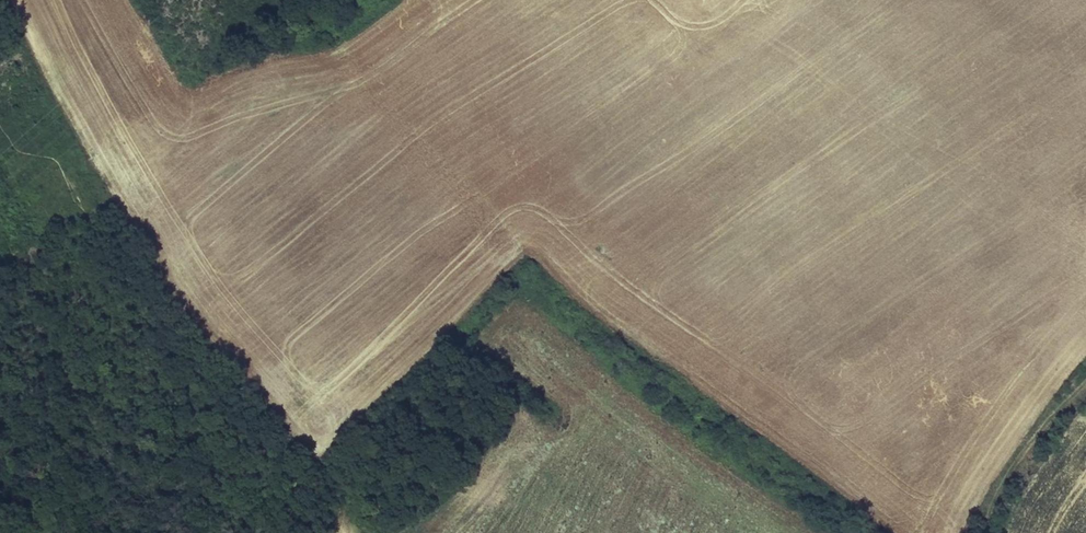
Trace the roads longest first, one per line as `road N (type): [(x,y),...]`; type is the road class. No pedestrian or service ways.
road 1 (track): [(1085,381),(1002,496),(986,532)]

